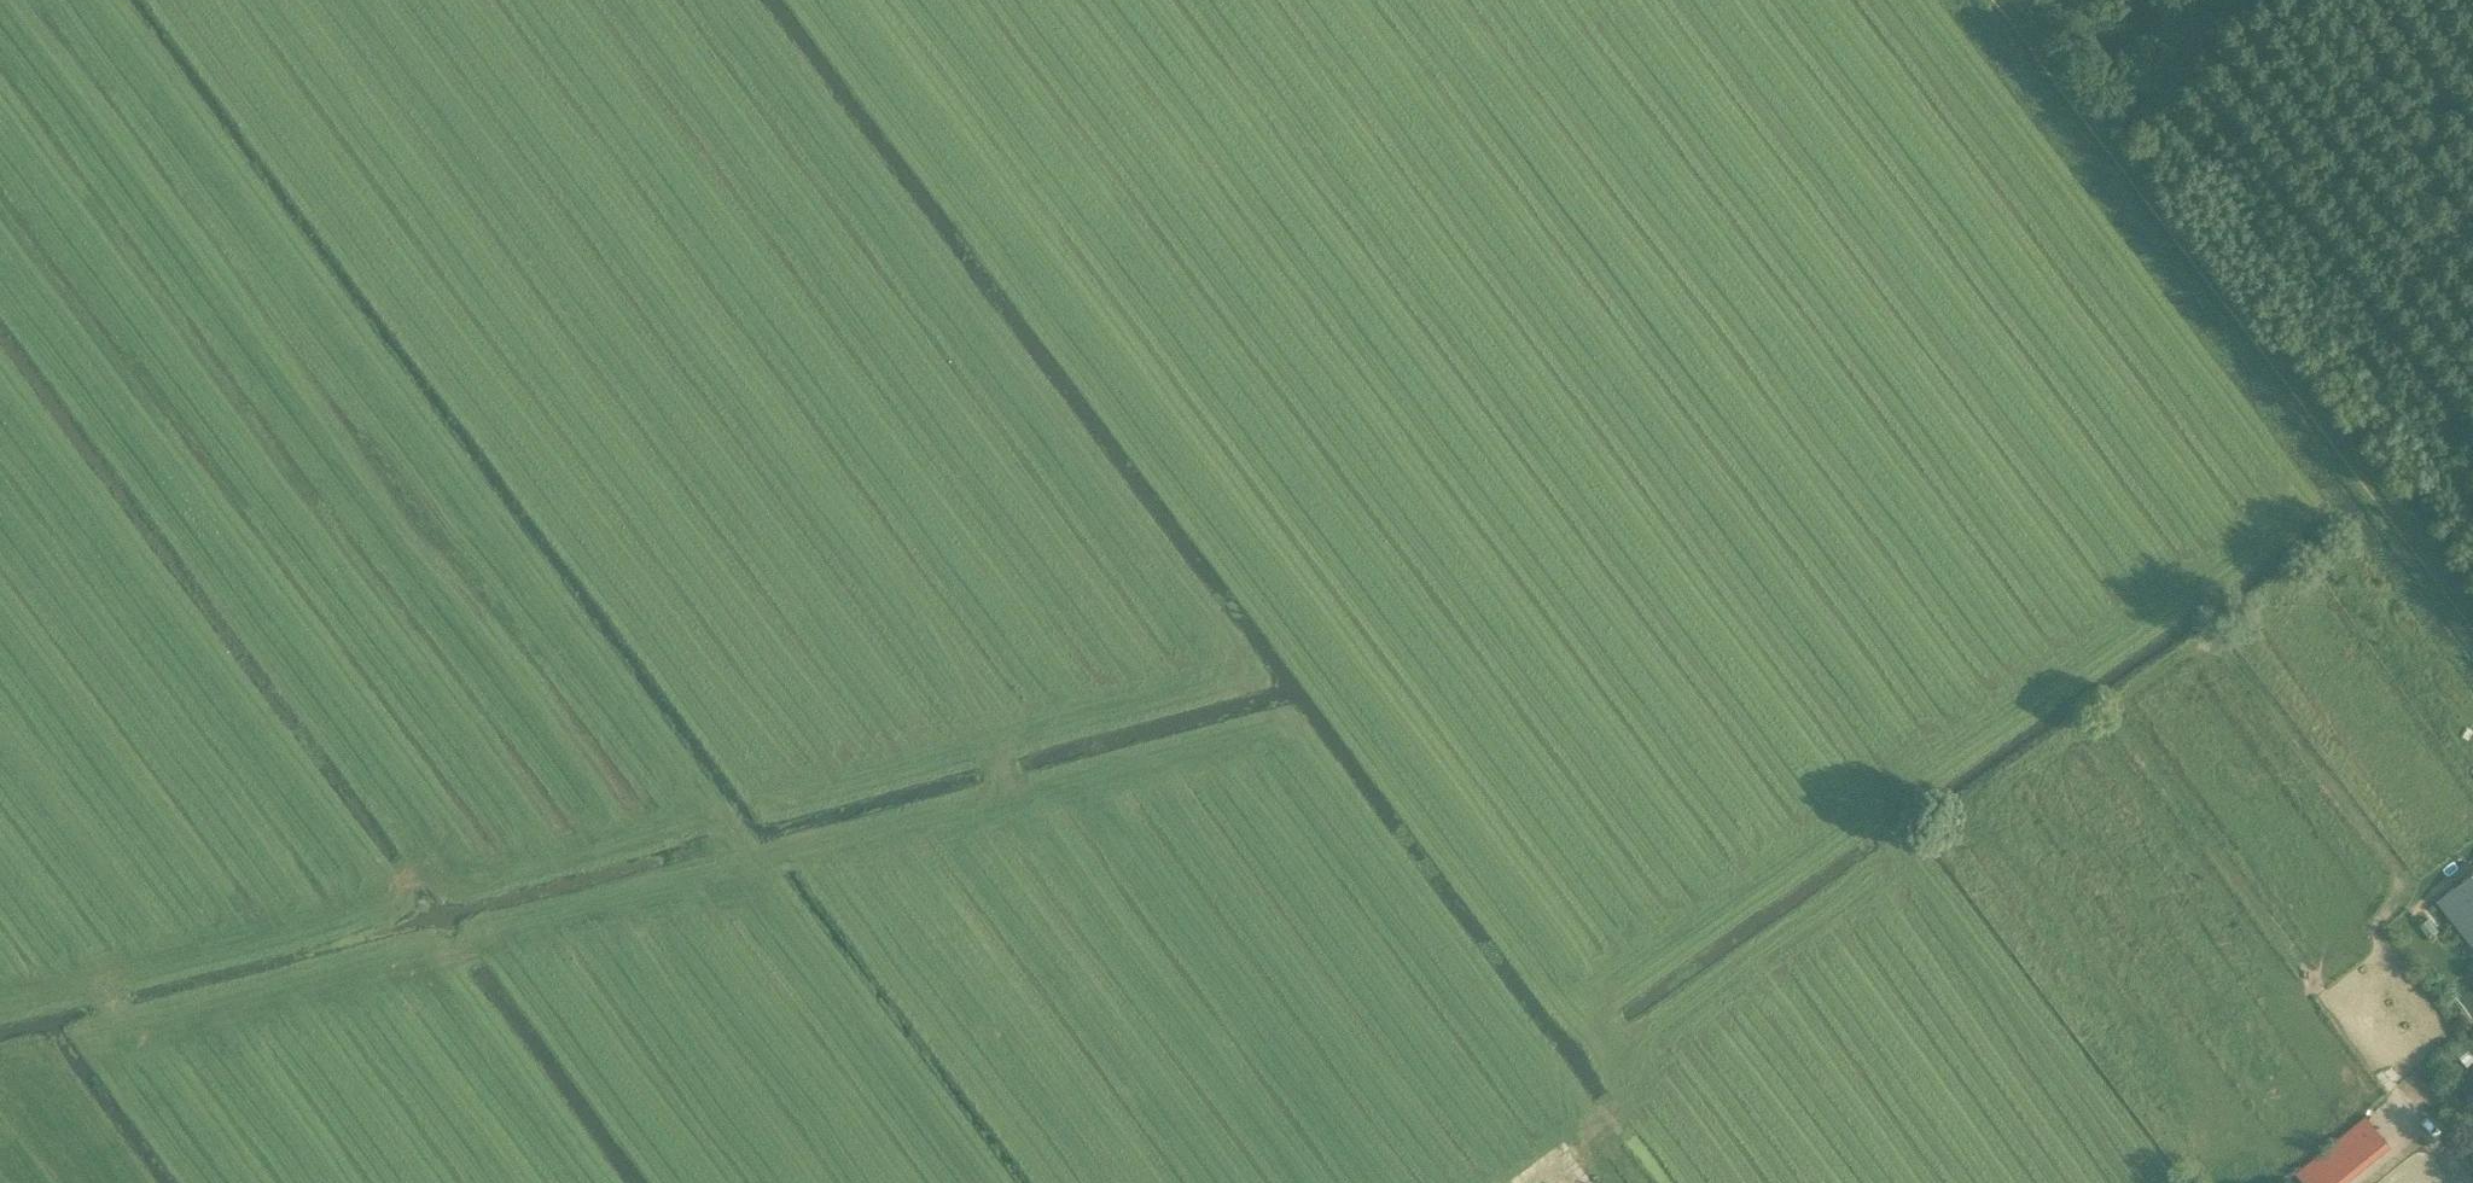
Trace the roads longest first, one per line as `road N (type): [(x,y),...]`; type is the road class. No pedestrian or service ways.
road 1 (track): [(2472,625),(1993,0)]

